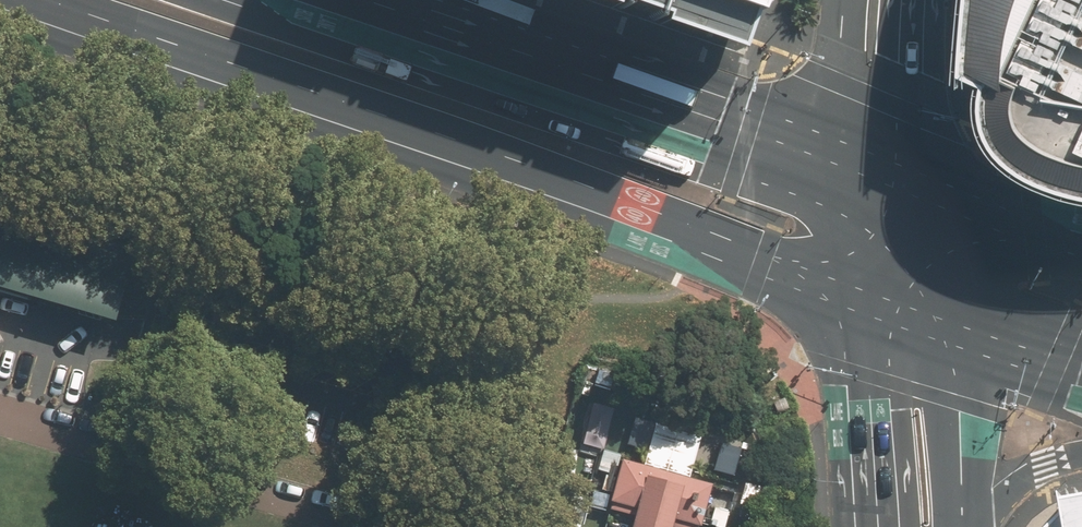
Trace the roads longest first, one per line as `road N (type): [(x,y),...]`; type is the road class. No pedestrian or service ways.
road 1 (primary): [(876,294),(25,0)]
road 2 (primary): [(329,0),(864,178)]
road 3 (secondary): [(899,526),(876,294)]
road 4 (secondary): [(959,322),(949,526)]
road 5 (secondary): [(872,14),(926,202)]
road 6 (secondary): [(864,178),(872,14)]
road 7 (primary): [(926,202),(1081,251)]
road 8 (primary): [(1081,454),(1044,465),(956,526)]
road 9 (primary): [(1081,360),(959,322)]
road 10 (secondary): [(926,202),(959,322)]

